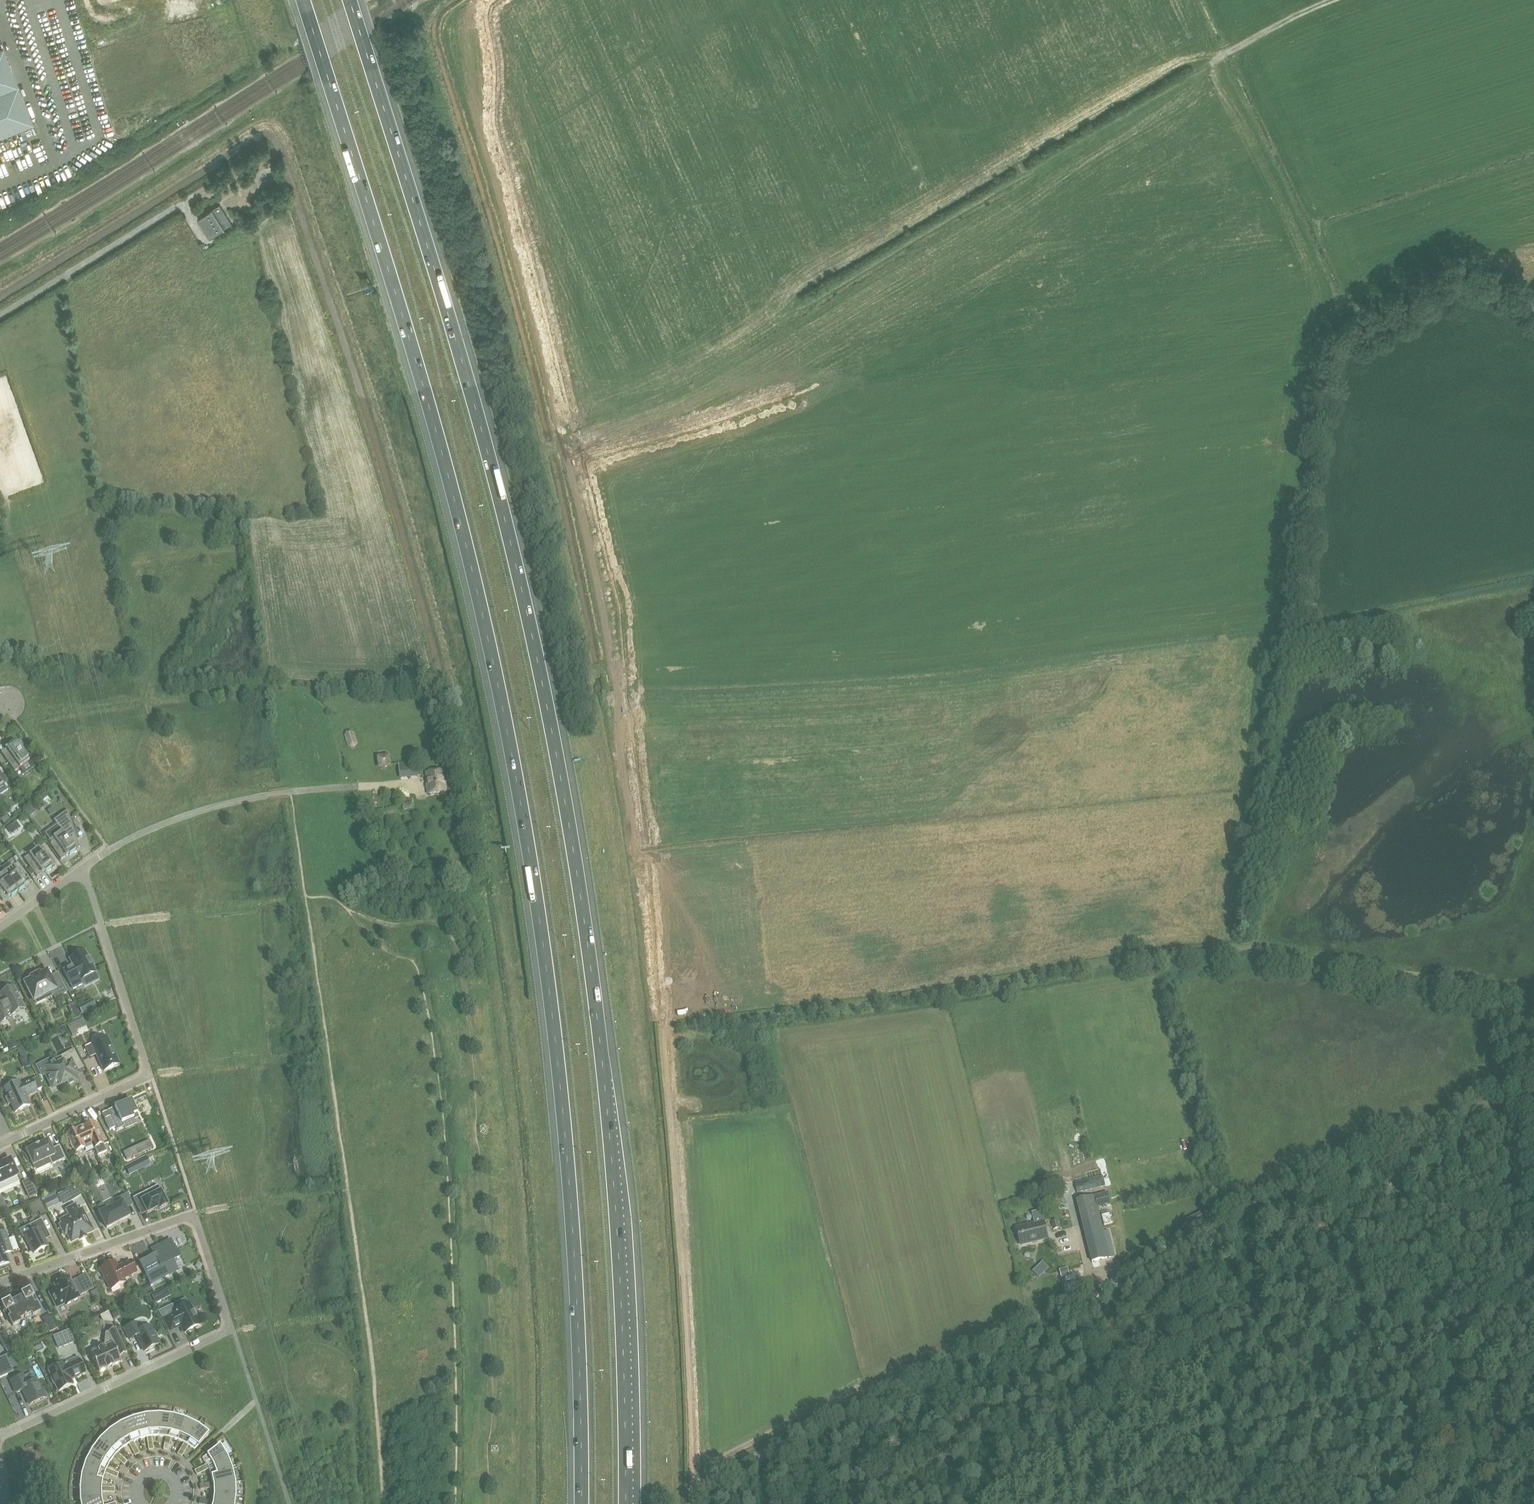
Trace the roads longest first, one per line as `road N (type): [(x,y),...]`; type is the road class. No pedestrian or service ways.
road 1 (motorway): [(303,0),(433,422),(517,782),(568,1163),(581,1503)]
road 2 (motorway): [(626,1503),(605,1080),(561,775),(486,443),(350,0)]
road 3 (residential): [(0,1437),(229,1329),(193,1217),(0,1284)]
road 4 (residential): [(0,1144),(148,1076),(78,871)]
road 5 (residential): [(78,871),(196,809),(340,789)]
road 6 (unclassified): [(0,315),(174,210)]
road 7 (track): [(1335,0),(1222,55)]

